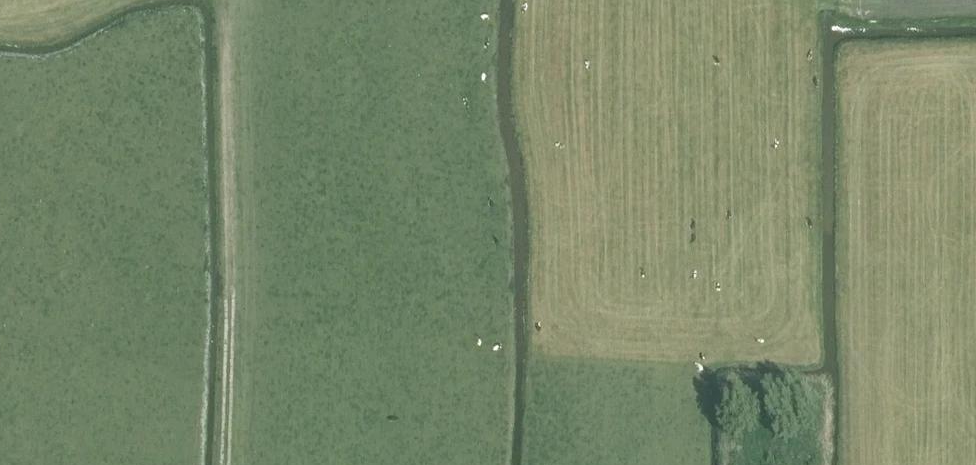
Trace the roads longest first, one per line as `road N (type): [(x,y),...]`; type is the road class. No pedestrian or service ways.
road 1 (track): [(225,0),(225,464)]
road 2 (track): [(975,8),(855,10),(802,0)]

